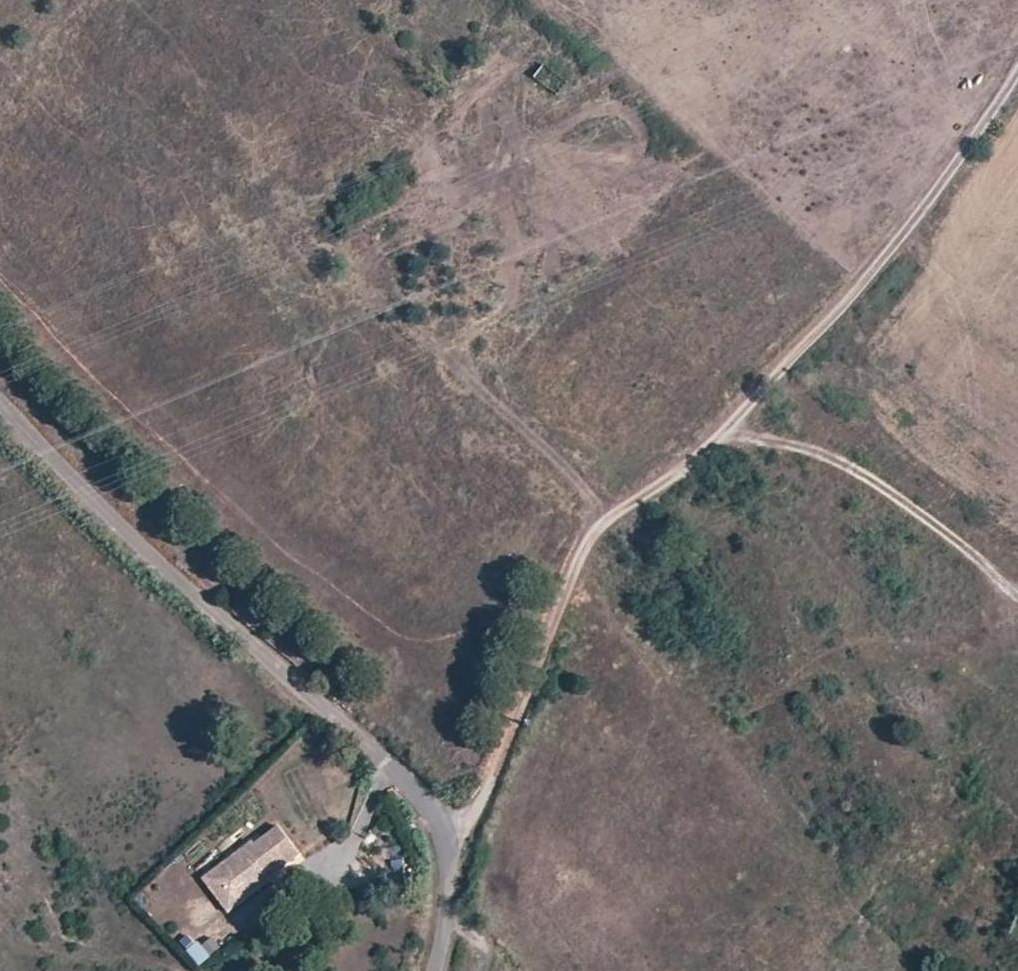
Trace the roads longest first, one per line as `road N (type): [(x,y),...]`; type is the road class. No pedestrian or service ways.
road 1 (track): [(448,837),(478,809),(598,522),(696,463),(850,300),(986,126),(1017,71)]
road 2 (unclassified): [(0,403),(154,556),(434,809),(448,837),(448,882),(431,970)]
road 3 (track): [(726,430),(853,464),(1017,589)]
road 4 (track): [(611,513),(407,320)]

